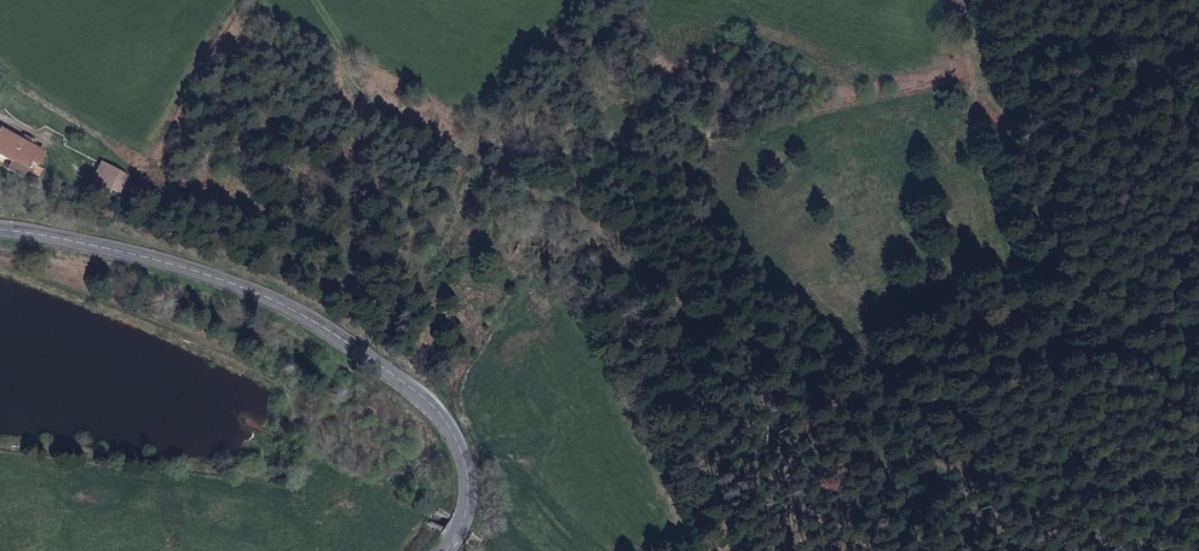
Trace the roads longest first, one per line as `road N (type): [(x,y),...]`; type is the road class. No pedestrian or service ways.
road 1 (secondary): [(0,229),(179,264),(282,304),(347,341),(448,423),(469,496),(444,550)]

